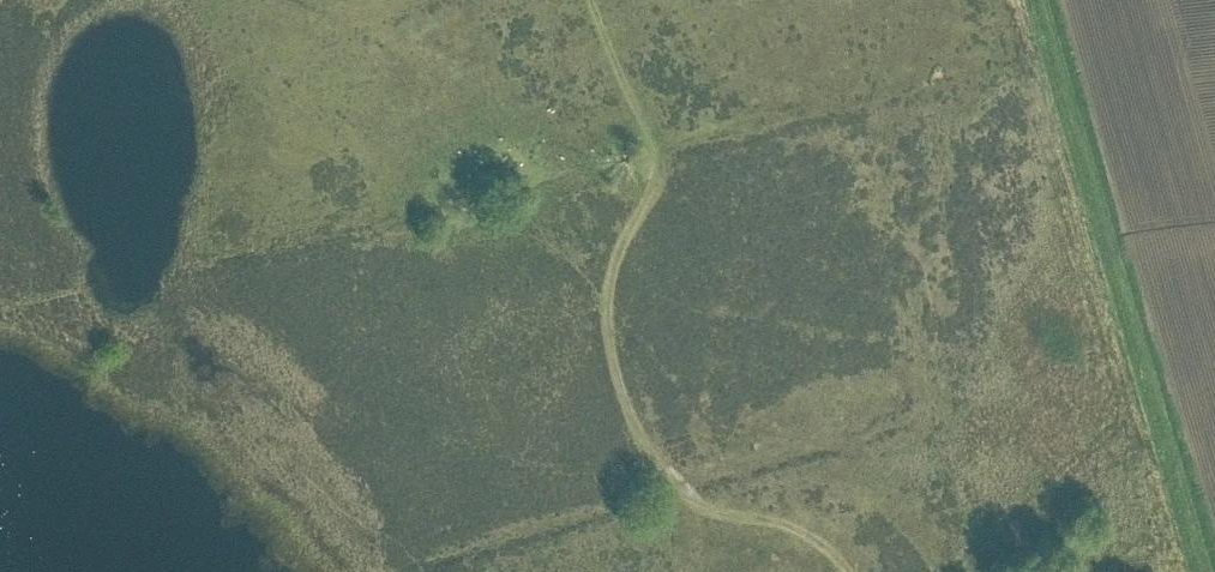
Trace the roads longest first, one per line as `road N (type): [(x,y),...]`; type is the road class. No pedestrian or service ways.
road 1 (track): [(849,571),(837,542),(695,511),(638,440),(602,332),(603,269),(663,168),(594,0)]

